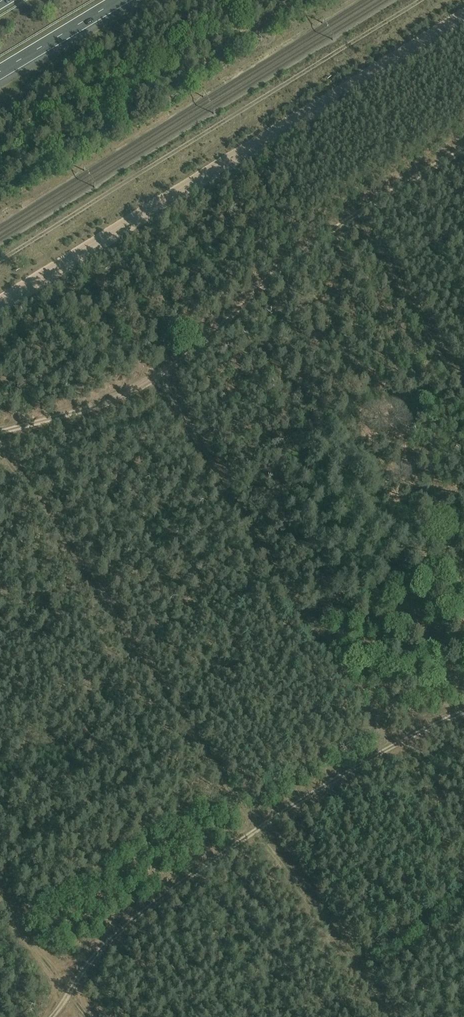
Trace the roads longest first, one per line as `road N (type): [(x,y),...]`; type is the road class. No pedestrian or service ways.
road 1 (track): [(0,261),(420,0)]
road 2 (motorway): [(0,73),(121,0)]

